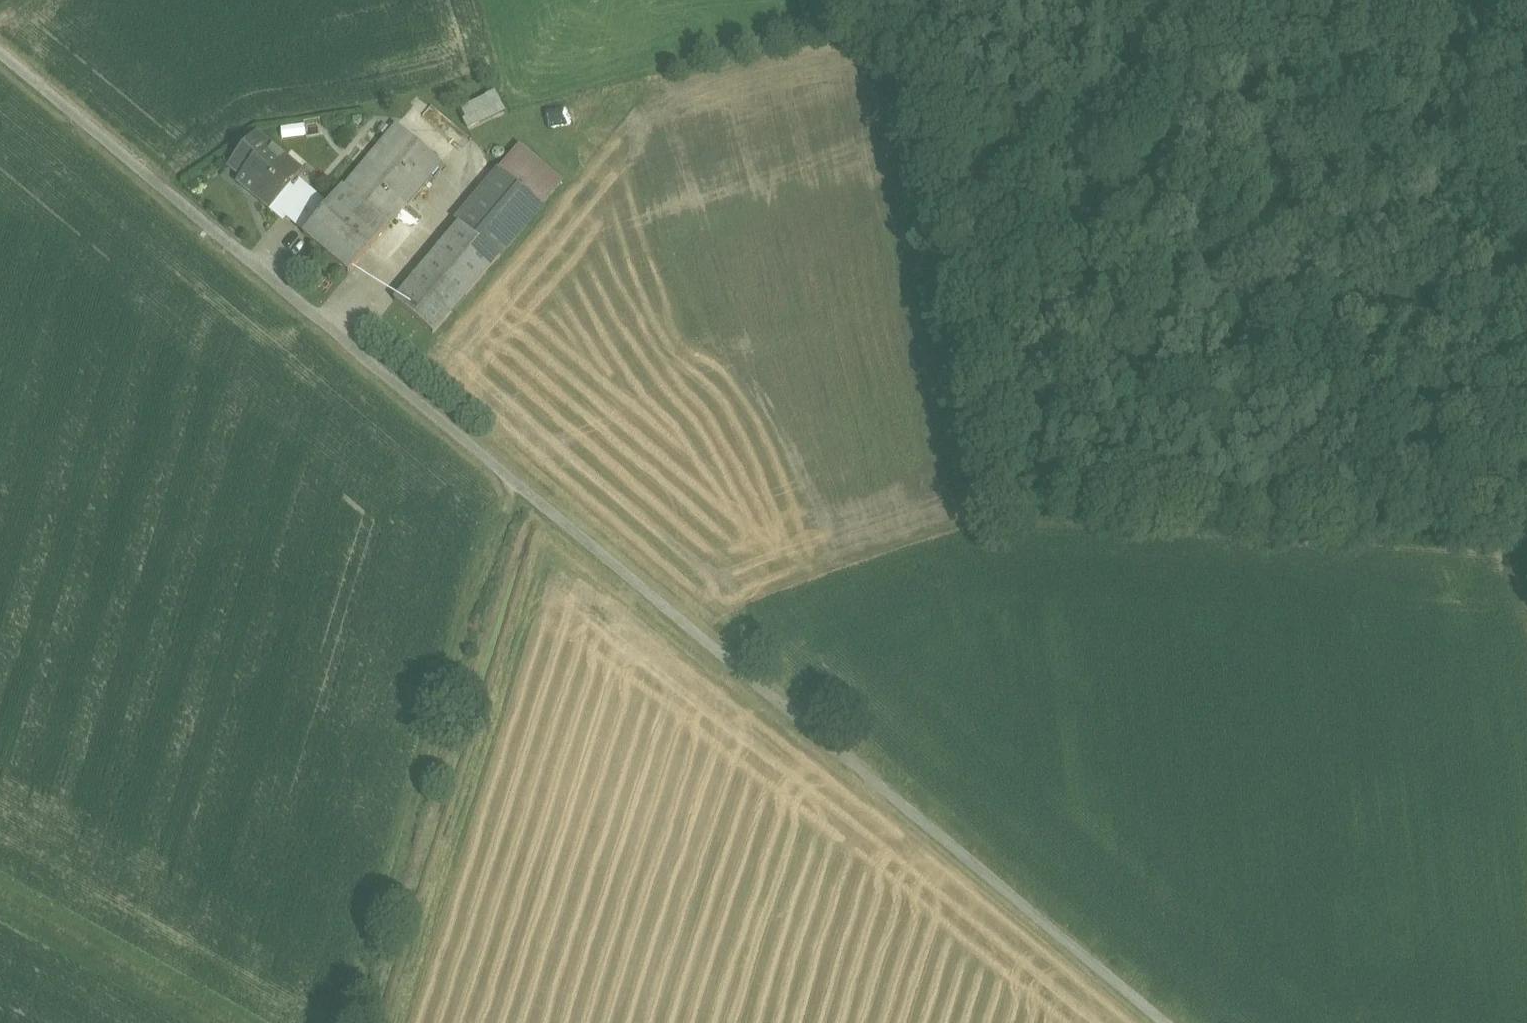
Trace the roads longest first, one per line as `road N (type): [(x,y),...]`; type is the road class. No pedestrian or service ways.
road 1 (unclassified): [(0,50),(1163,1022)]
road 2 (track): [(394,1022),(544,504)]

